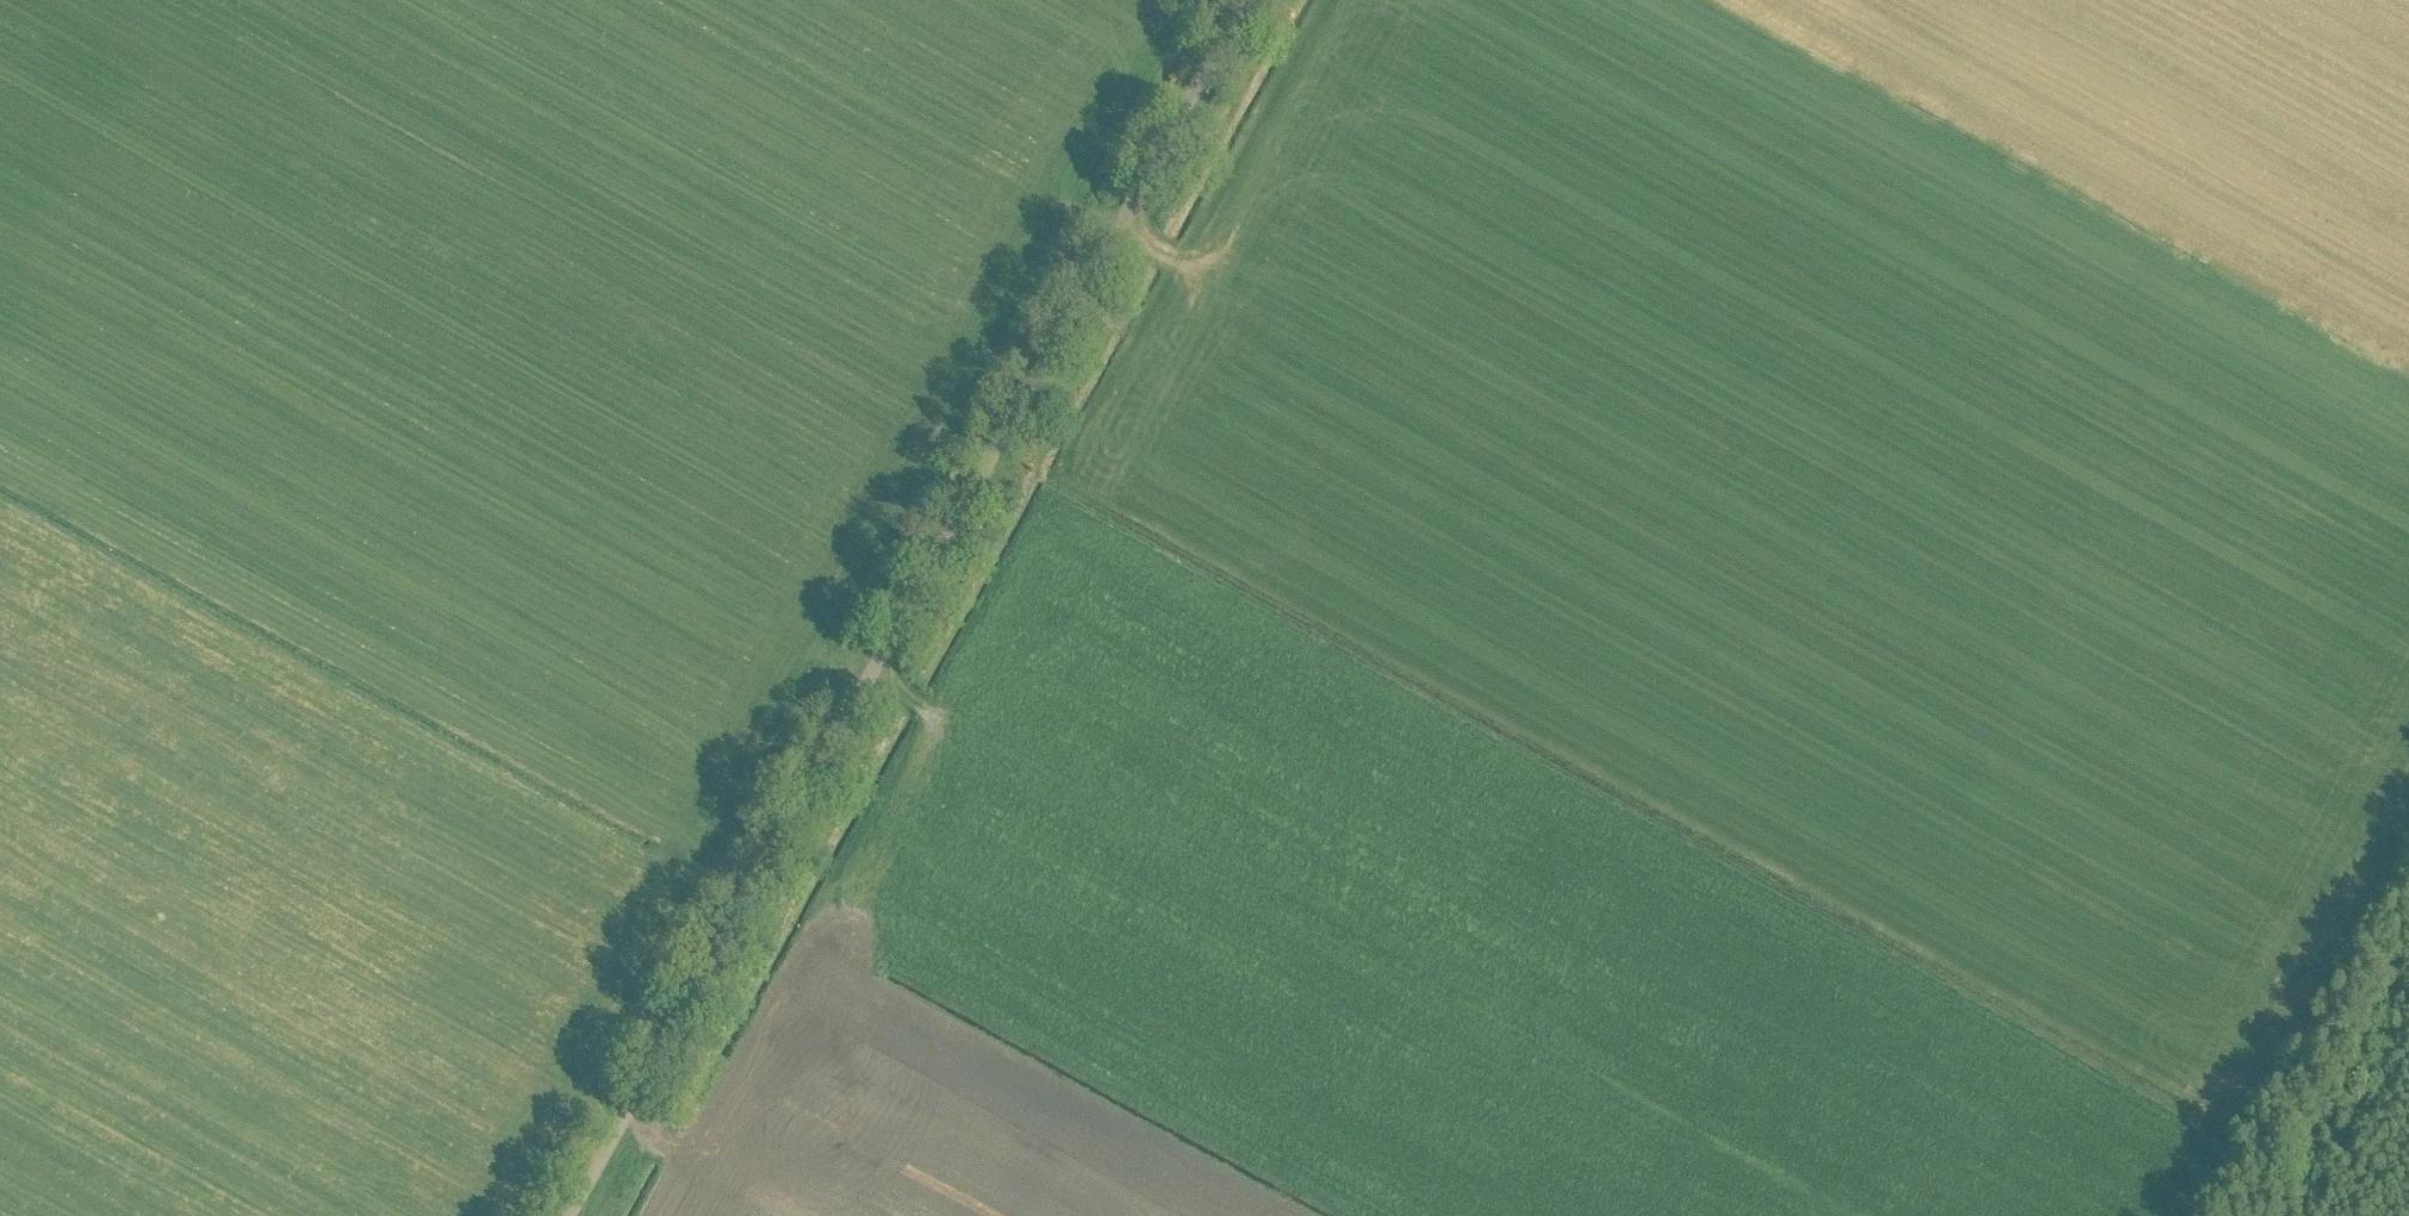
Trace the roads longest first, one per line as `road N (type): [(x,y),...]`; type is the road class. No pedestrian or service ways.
road 1 (unclassified): [(568,1215),(1240,0)]

